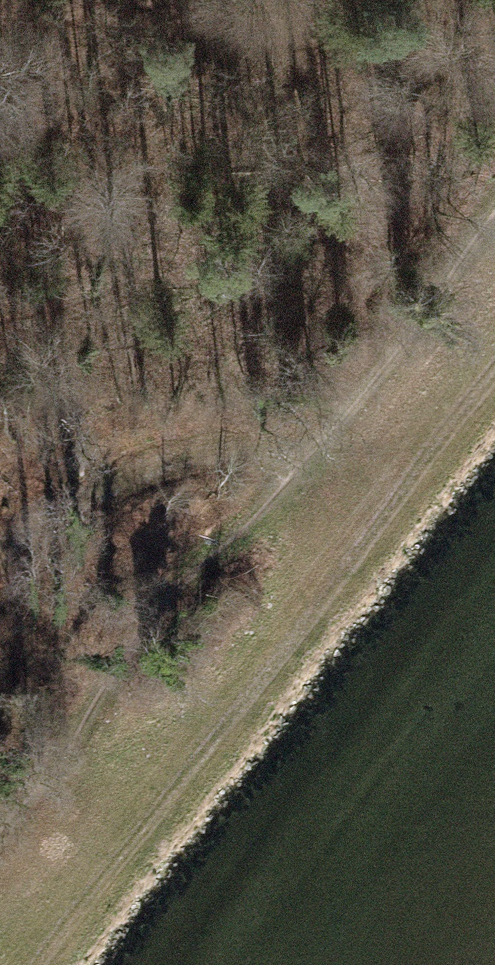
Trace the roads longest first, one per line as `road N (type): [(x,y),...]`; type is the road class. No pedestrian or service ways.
road 1 (track): [(494,377),(41,964)]
road 2 (track): [(0,556),(159,468),(308,458),(450,432)]

